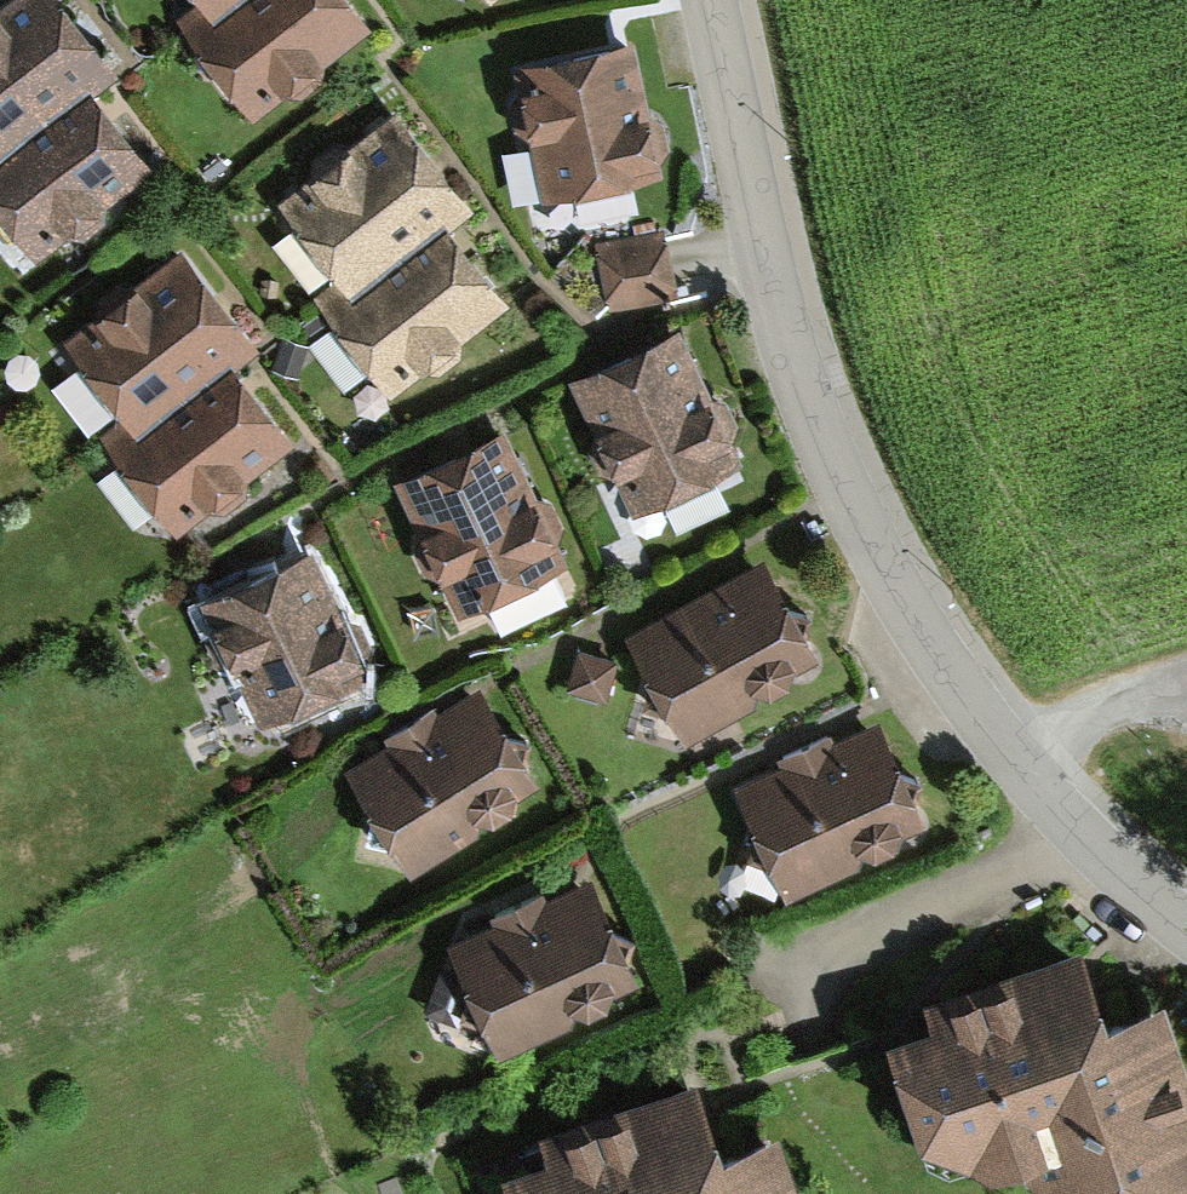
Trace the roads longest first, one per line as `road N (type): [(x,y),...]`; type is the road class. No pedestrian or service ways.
road 1 (residential): [(1075,829),(1016,763),(889,579),(798,377),(757,242)]
road 2 (residential): [(1075,829),(1045,855),(805,967),(744,948)]
road 3 (residential): [(757,242),(707,0)]
road 4 (residential): [(1186,921),(1075,829)]

